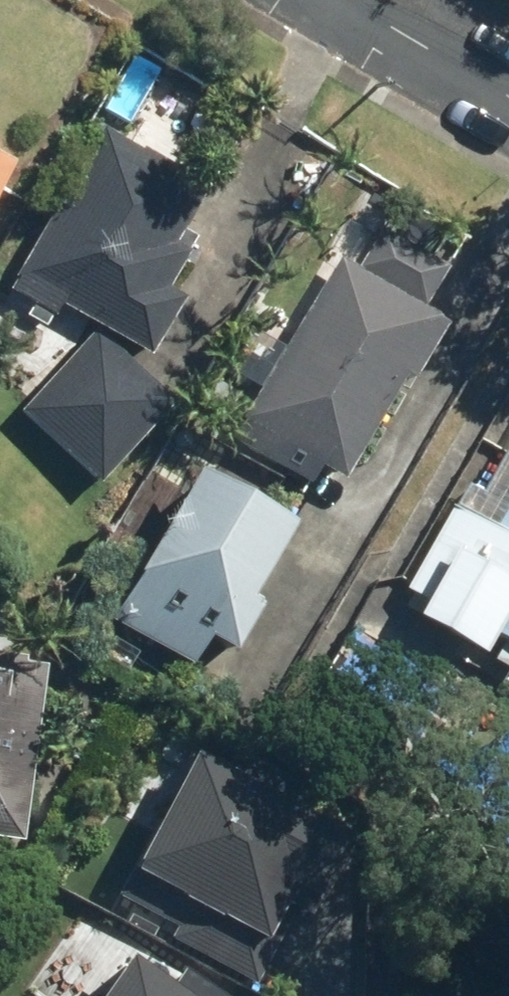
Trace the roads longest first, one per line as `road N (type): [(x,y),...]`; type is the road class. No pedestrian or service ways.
road 1 (residential): [(508,97),(344,0)]

